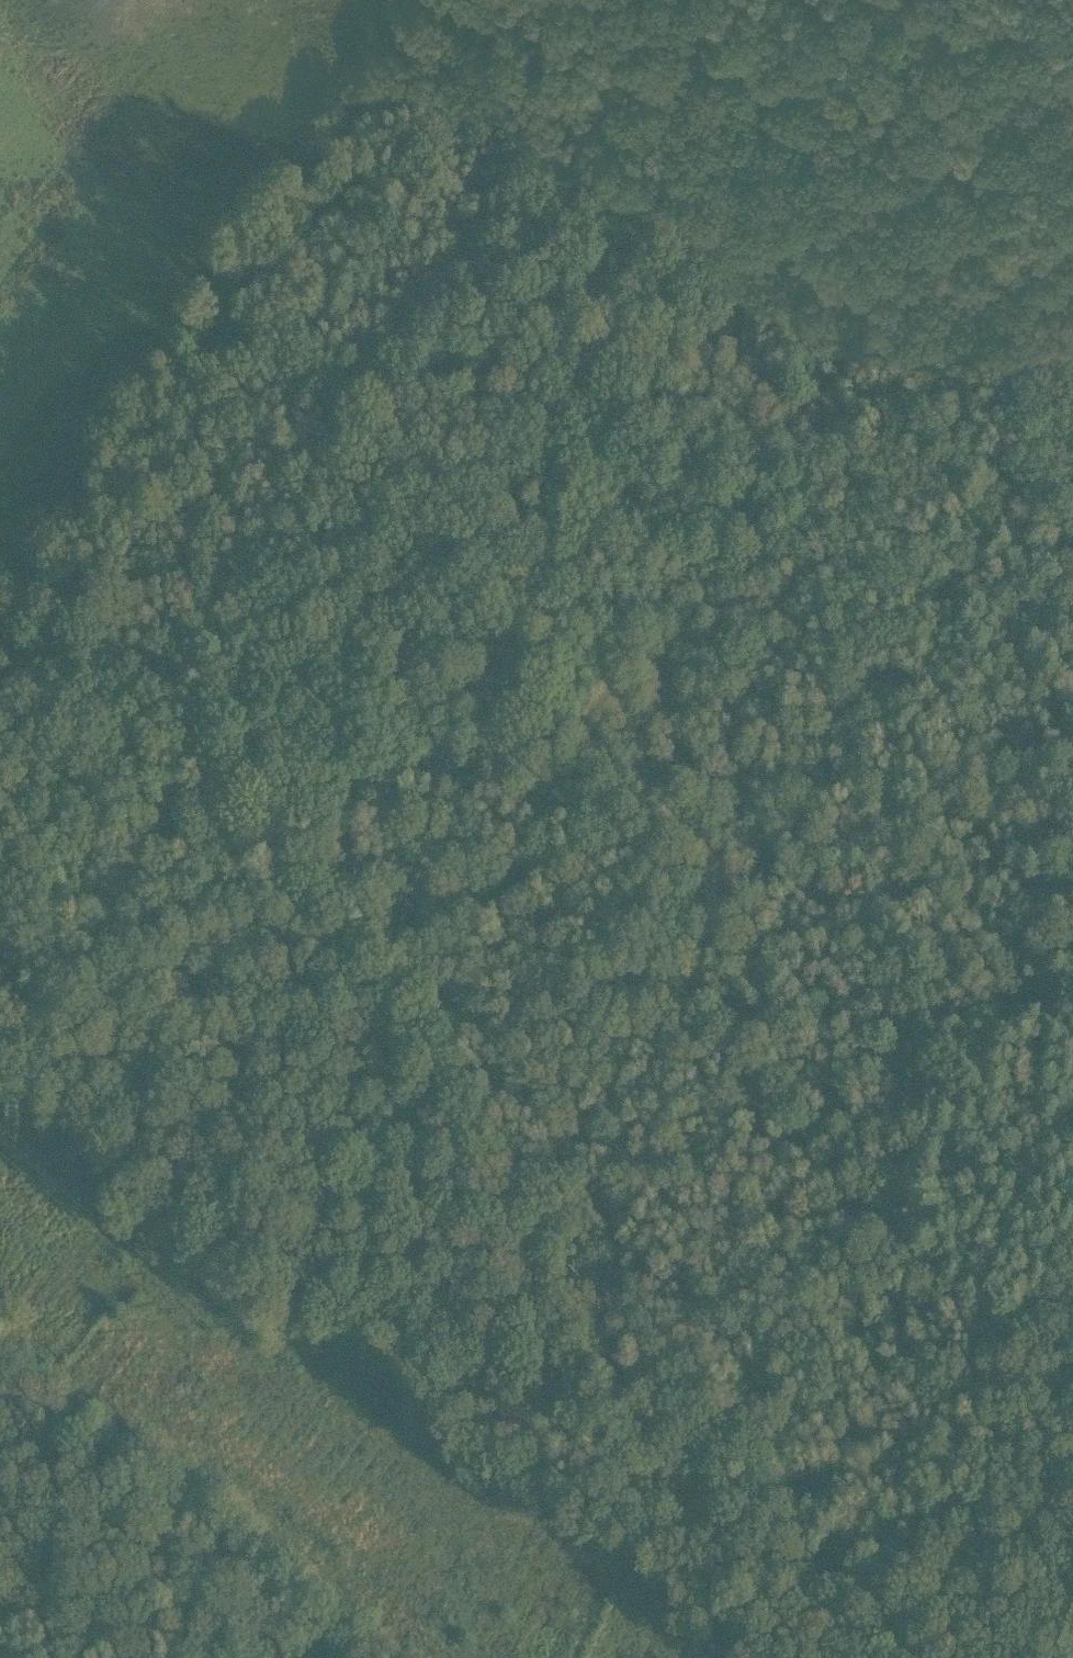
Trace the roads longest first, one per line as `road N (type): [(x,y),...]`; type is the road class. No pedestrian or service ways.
road 1 (track): [(1072,460),(748,45)]

